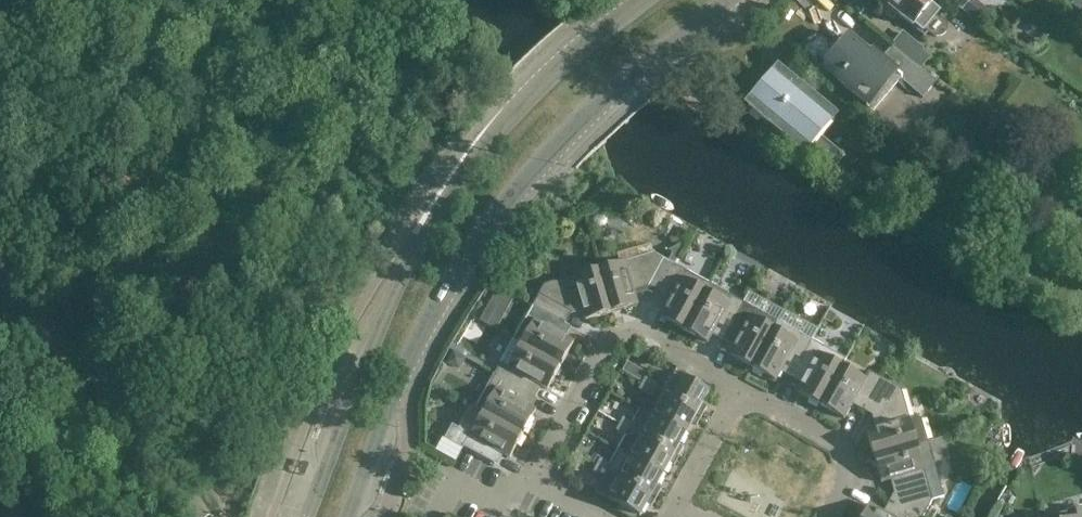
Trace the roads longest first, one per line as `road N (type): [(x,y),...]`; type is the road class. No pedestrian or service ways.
road 1 (tertiary): [(349,516),(409,356),(500,210),(635,73),(727,0)]
road 2 (tertiary): [(641,0),(511,115),(464,176),(400,283),(307,516)]
road 3 (unclassified): [(202,516),(0,261)]
road 4 (residential): [(532,481),(619,338),(646,338),(745,395)]
road 5 (residential): [(835,516),(853,473),(841,449),(745,395)]
road 6 (residential): [(677,516),(745,395)]

